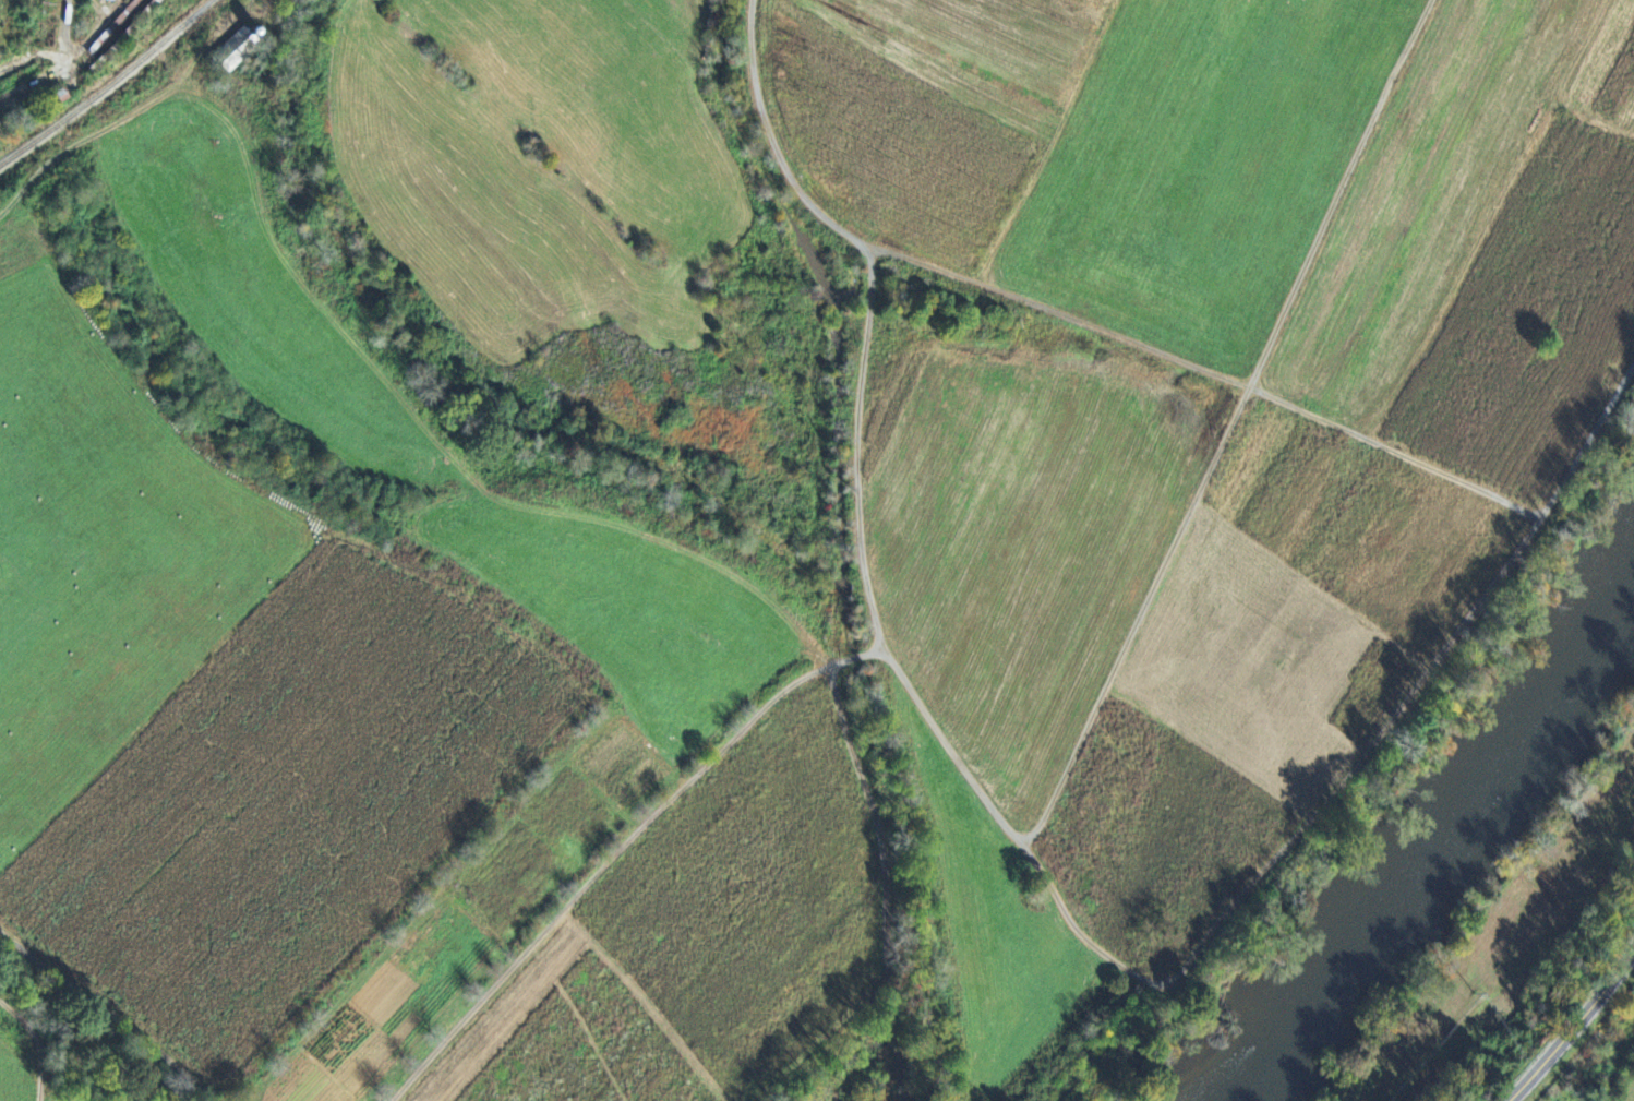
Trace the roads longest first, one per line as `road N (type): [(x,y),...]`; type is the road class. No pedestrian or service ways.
road 1 (tertiary): [(1508,1100),(1633,950)]

